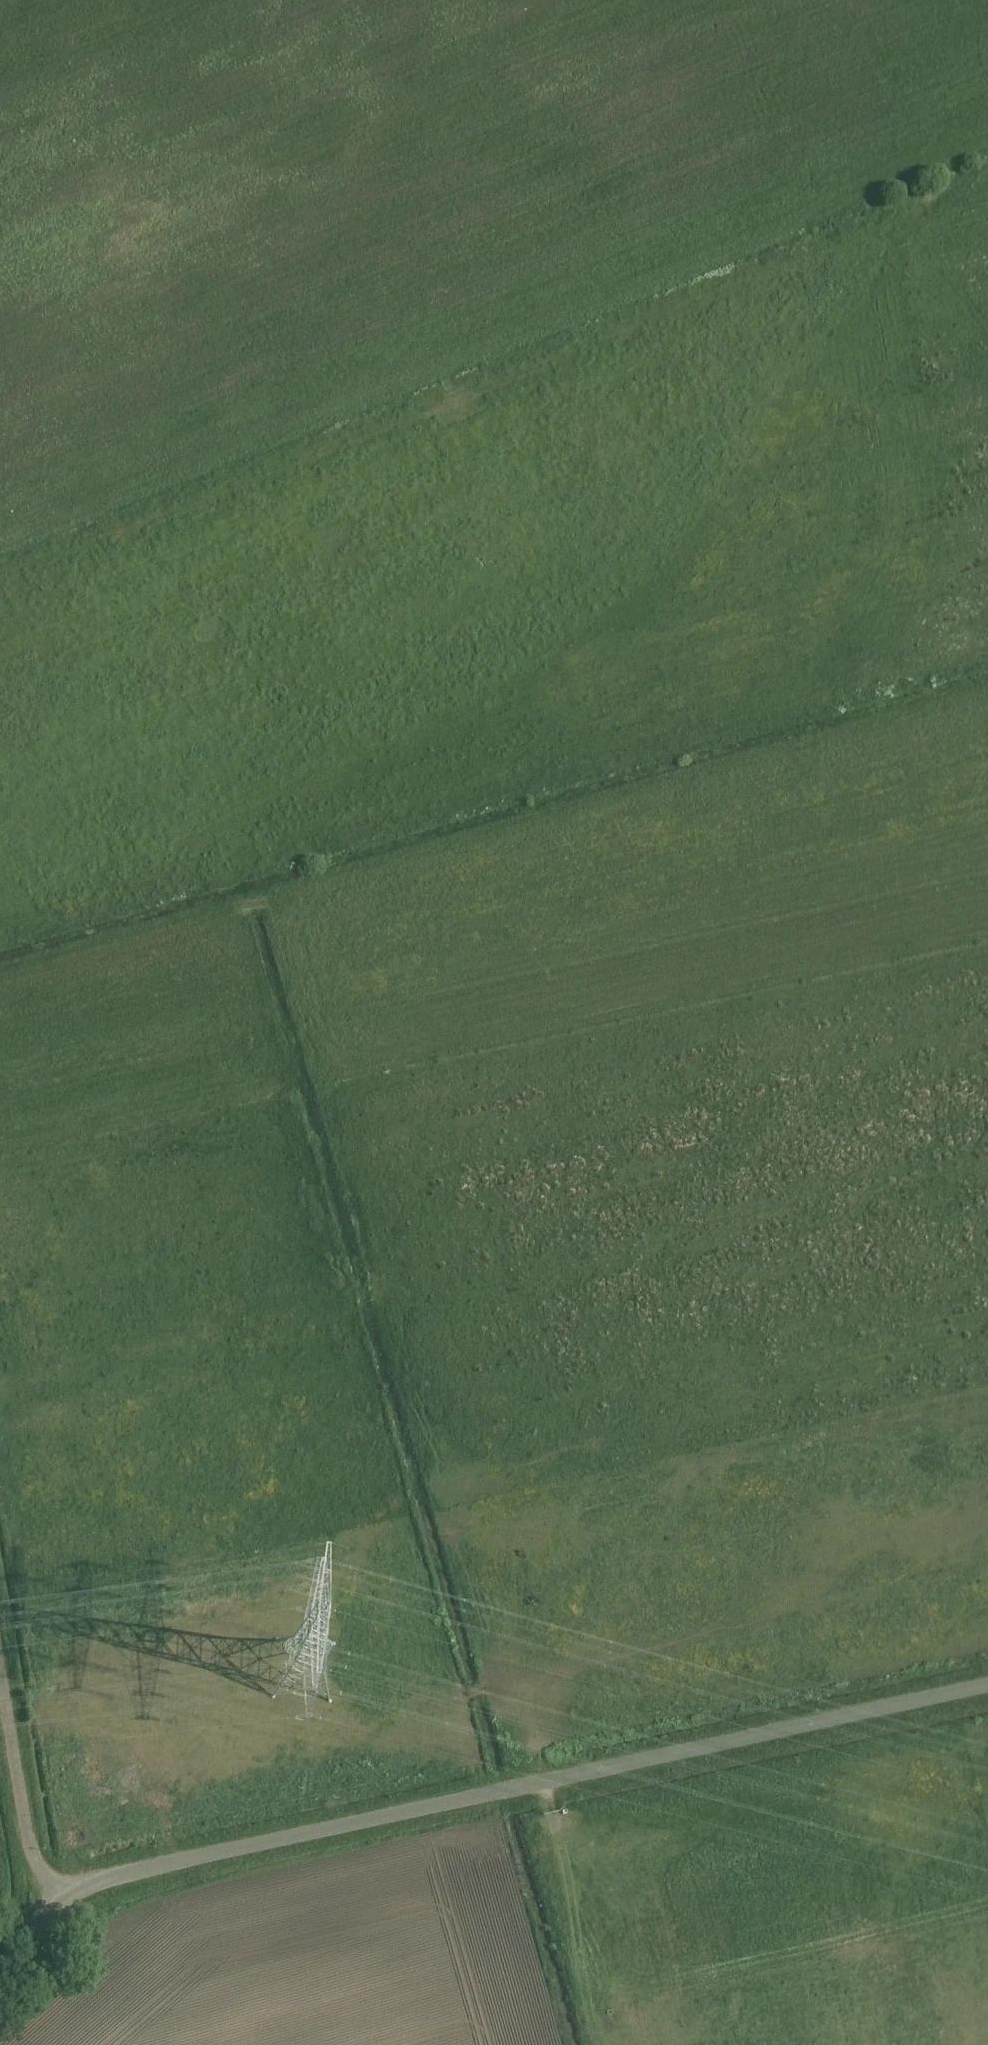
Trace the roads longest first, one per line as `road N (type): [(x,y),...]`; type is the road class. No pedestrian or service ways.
road 1 (unclassified): [(60,1899),(104,1882),(987,1685)]
road 2 (unclassified): [(60,1899),(29,1837),(0,1670)]

